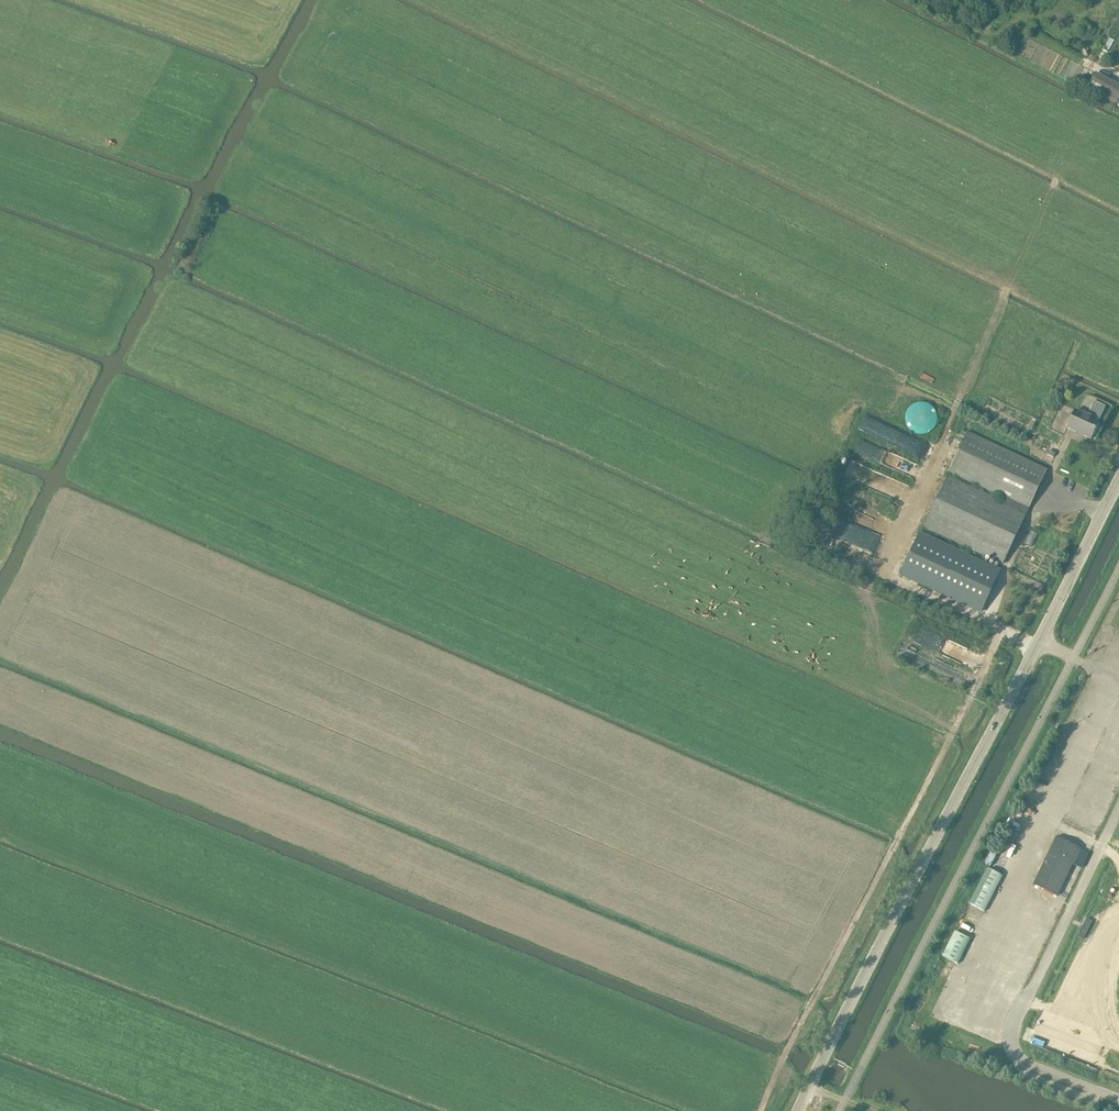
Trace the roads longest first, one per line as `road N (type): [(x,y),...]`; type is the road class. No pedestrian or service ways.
road 1 (tertiary): [(797,1110),(1118,482)]
road 2 (track): [(761,1110),(1001,632)]

